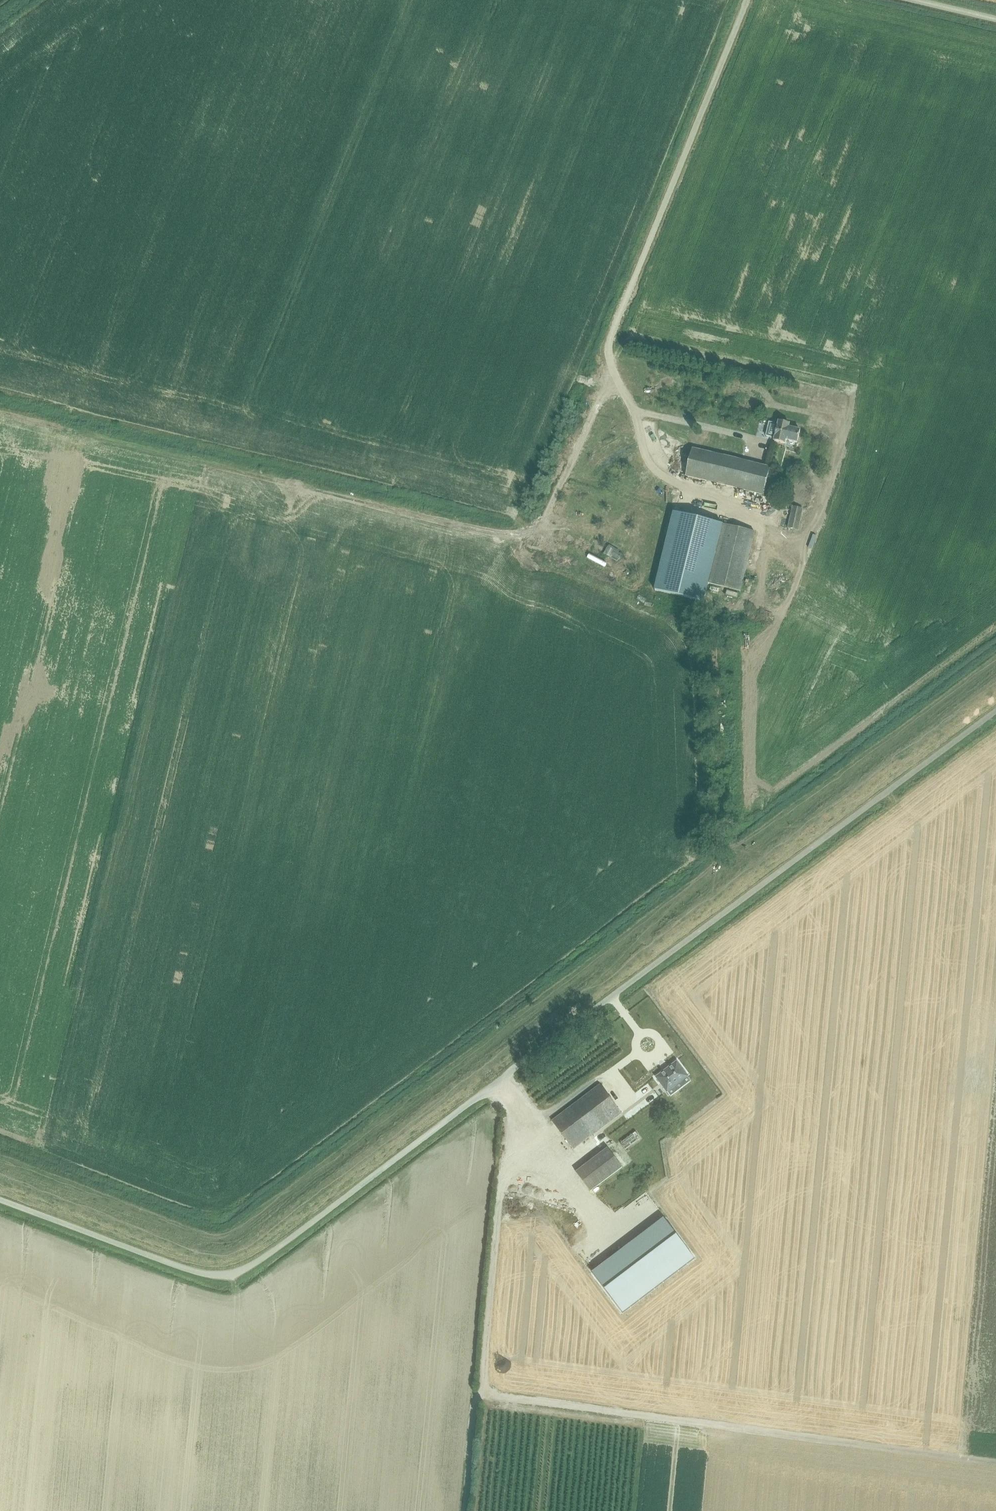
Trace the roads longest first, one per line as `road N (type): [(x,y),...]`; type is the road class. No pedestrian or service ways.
road 1 (unclassified): [(0,1200),(198,1273),(245,1269),(995,711)]
road 2 (unclassified): [(648,460),(609,358),(610,340),(748,0)]
road 3 (track): [(465,1510),(508,1108)]
road 4 (track): [(477,1392),(857,1445)]

